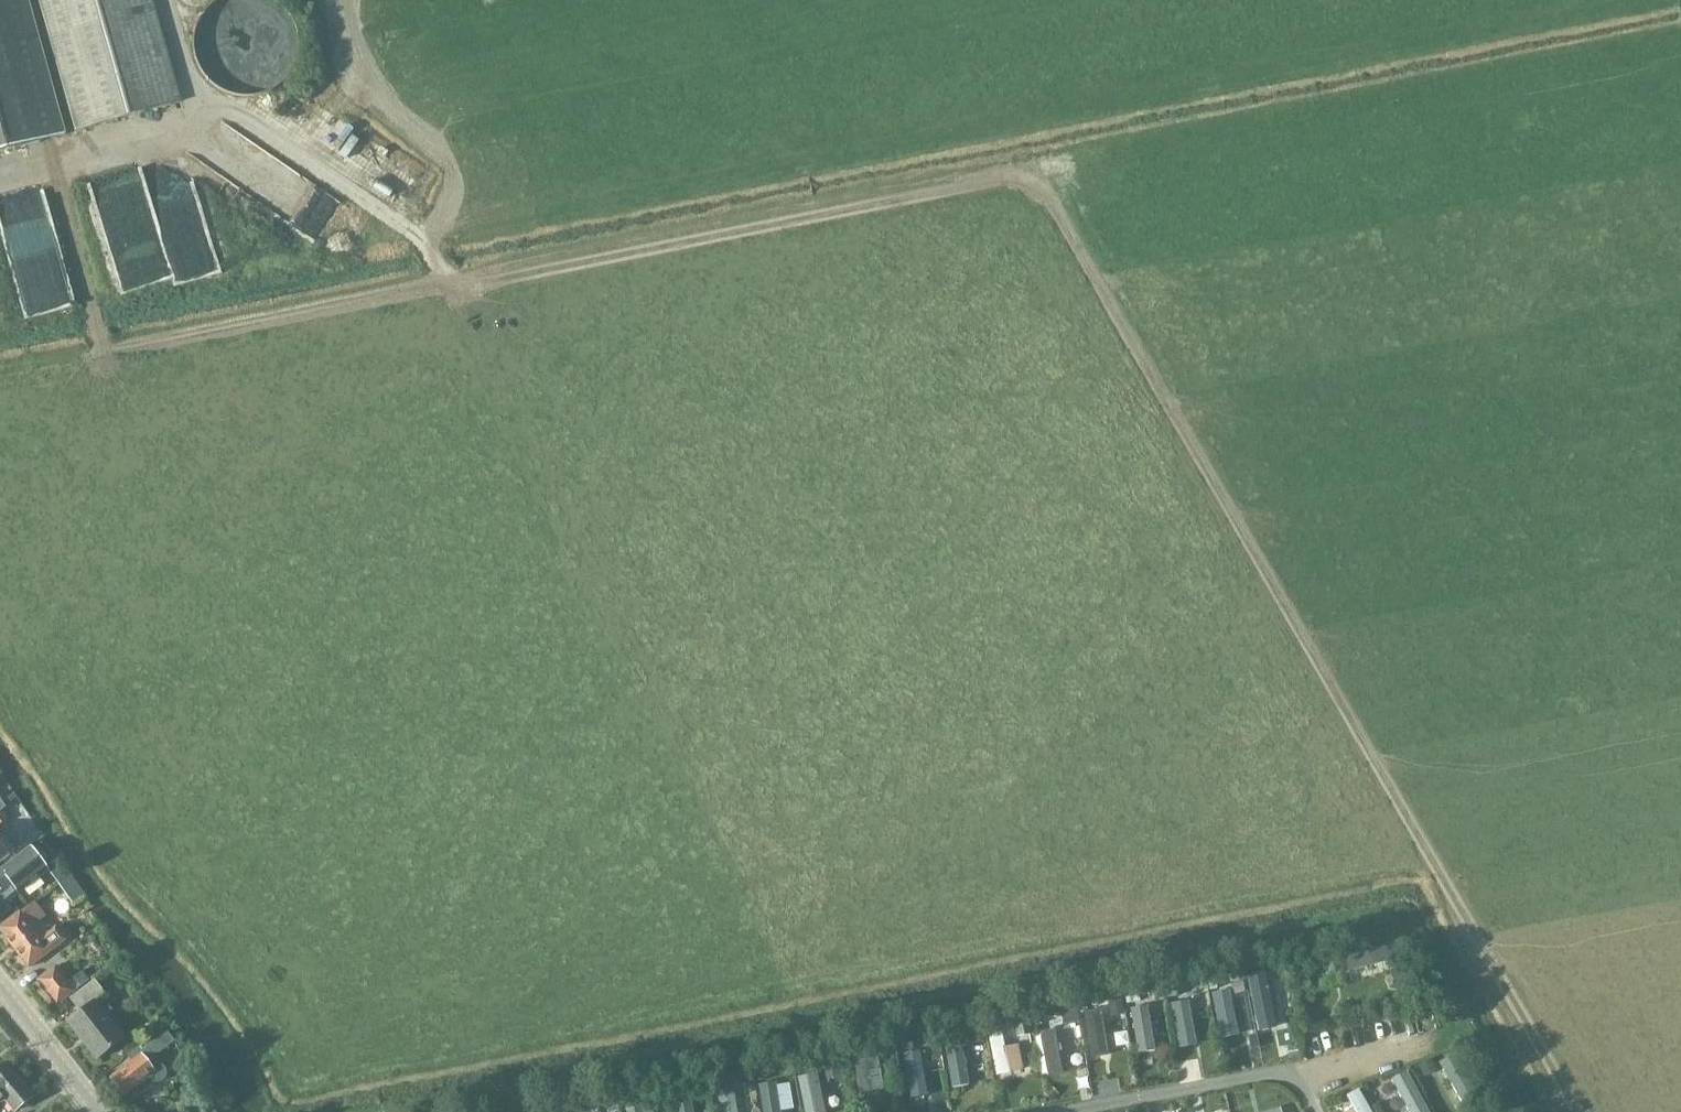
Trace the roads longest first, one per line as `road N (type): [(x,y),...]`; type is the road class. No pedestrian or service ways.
road 1 (tertiary): [(98,1111),(0,987)]

